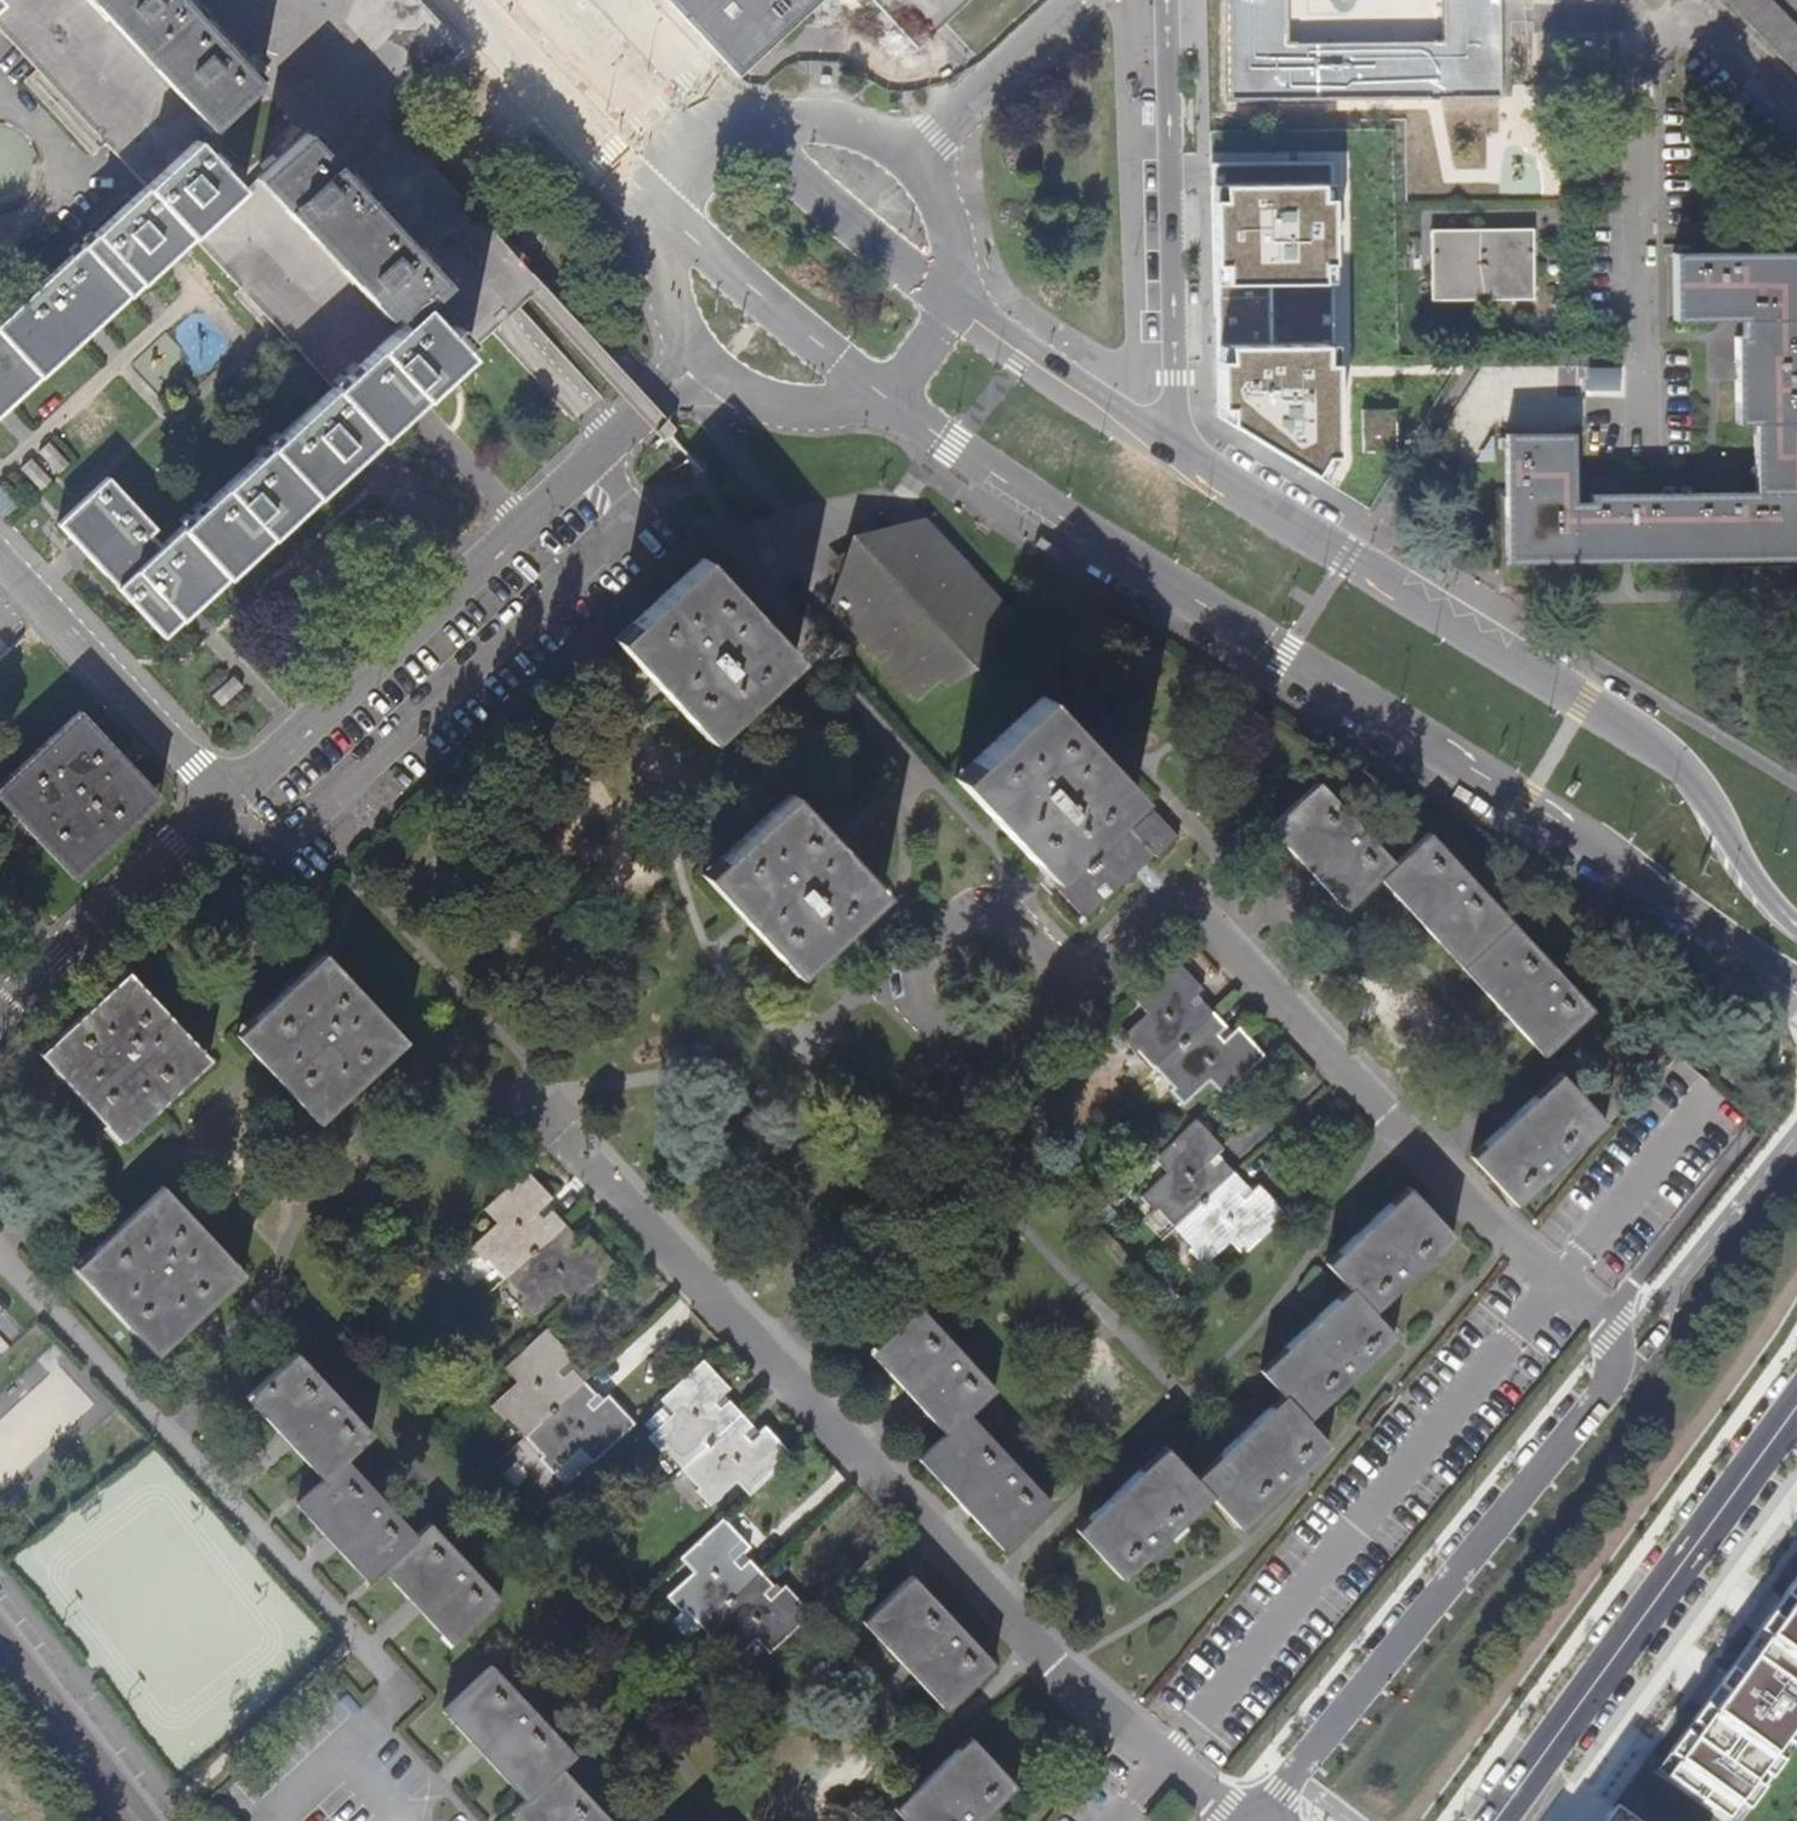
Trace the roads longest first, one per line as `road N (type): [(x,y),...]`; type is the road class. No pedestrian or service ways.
road 1 (residential): [(1247,1820),(1597,1389),(1612,1359),(1609,1335),(1194,918),(1127,939),(1053,983)]
road 2 (secondary): [(876,397),(1042,508),(1796,973)]
road 3 (secondary): [(1796,927),(1666,748),(1126,422),(950,305)]
road 4 (residential): [(1241,1820),(1095,1707),(533,1105)]
road 5 (residential): [(230,807),(276,844),(638,523),(595,469)]
road 6 (secondary): [(1495,1820),(1796,1407)]
road 7 (unclassified): [(595,469),(230,807)]
road 8 (residential): [(1053,983),(1028,931),(1007,918),(970,914),(927,938),(909,974),(919,1024),(959,1055),(1006,1053),(1027,1041),(1052,998)]
road 9 (residential): [(230,807),(0,555)]
road 10 (unclassified): [(0,1018),(230,807)]
road 11 (secondary): [(461,0),(675,225)]
road 12 (secondary): [(675,225),(876,397)]
road 13 (secondary): [(950,305),(756,136)]
road 14 (residential): [(909,163),(1083,0)]
road 15 (unclassified): [(0,1645),(139,1820)]
road 16 (secondary): [(756,136),(621,0)]
road 17 (secondary): [(706,366),(752,399),(803,412),(876,397)]
road 18 (secondary): [(909,163),(865,135),(811,125),(756,136)]
road 19 (secondary): [(950,305),(954,252),(940,204),(909,163)]
road 20 (unclassified): [(1796,115),(1689,7)]
road 21 (unclassified): [(595,469),(706,366)]
road 22 (secondary): [(675,225),(668,268),(674,312),(706,366)]
road 23 (secondary): [(756,136),(723,155),(693,188),(675,225)]
road 24 (secondary): [(876,397),(933,345),(950,305)]

